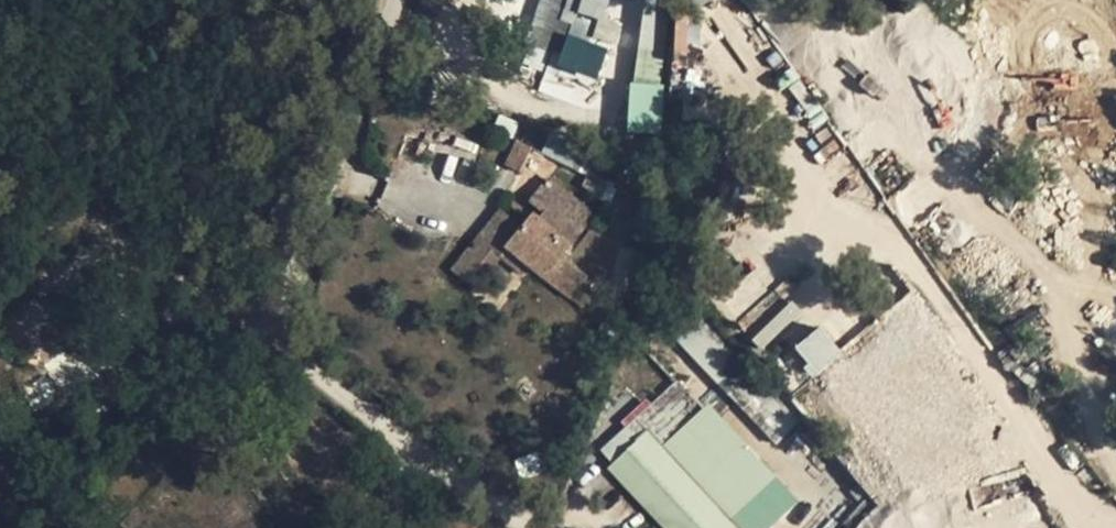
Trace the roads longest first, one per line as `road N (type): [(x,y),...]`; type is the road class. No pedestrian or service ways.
road 1 (unclassified): [(551,527),(304,315),(328,148),(406,0)]

